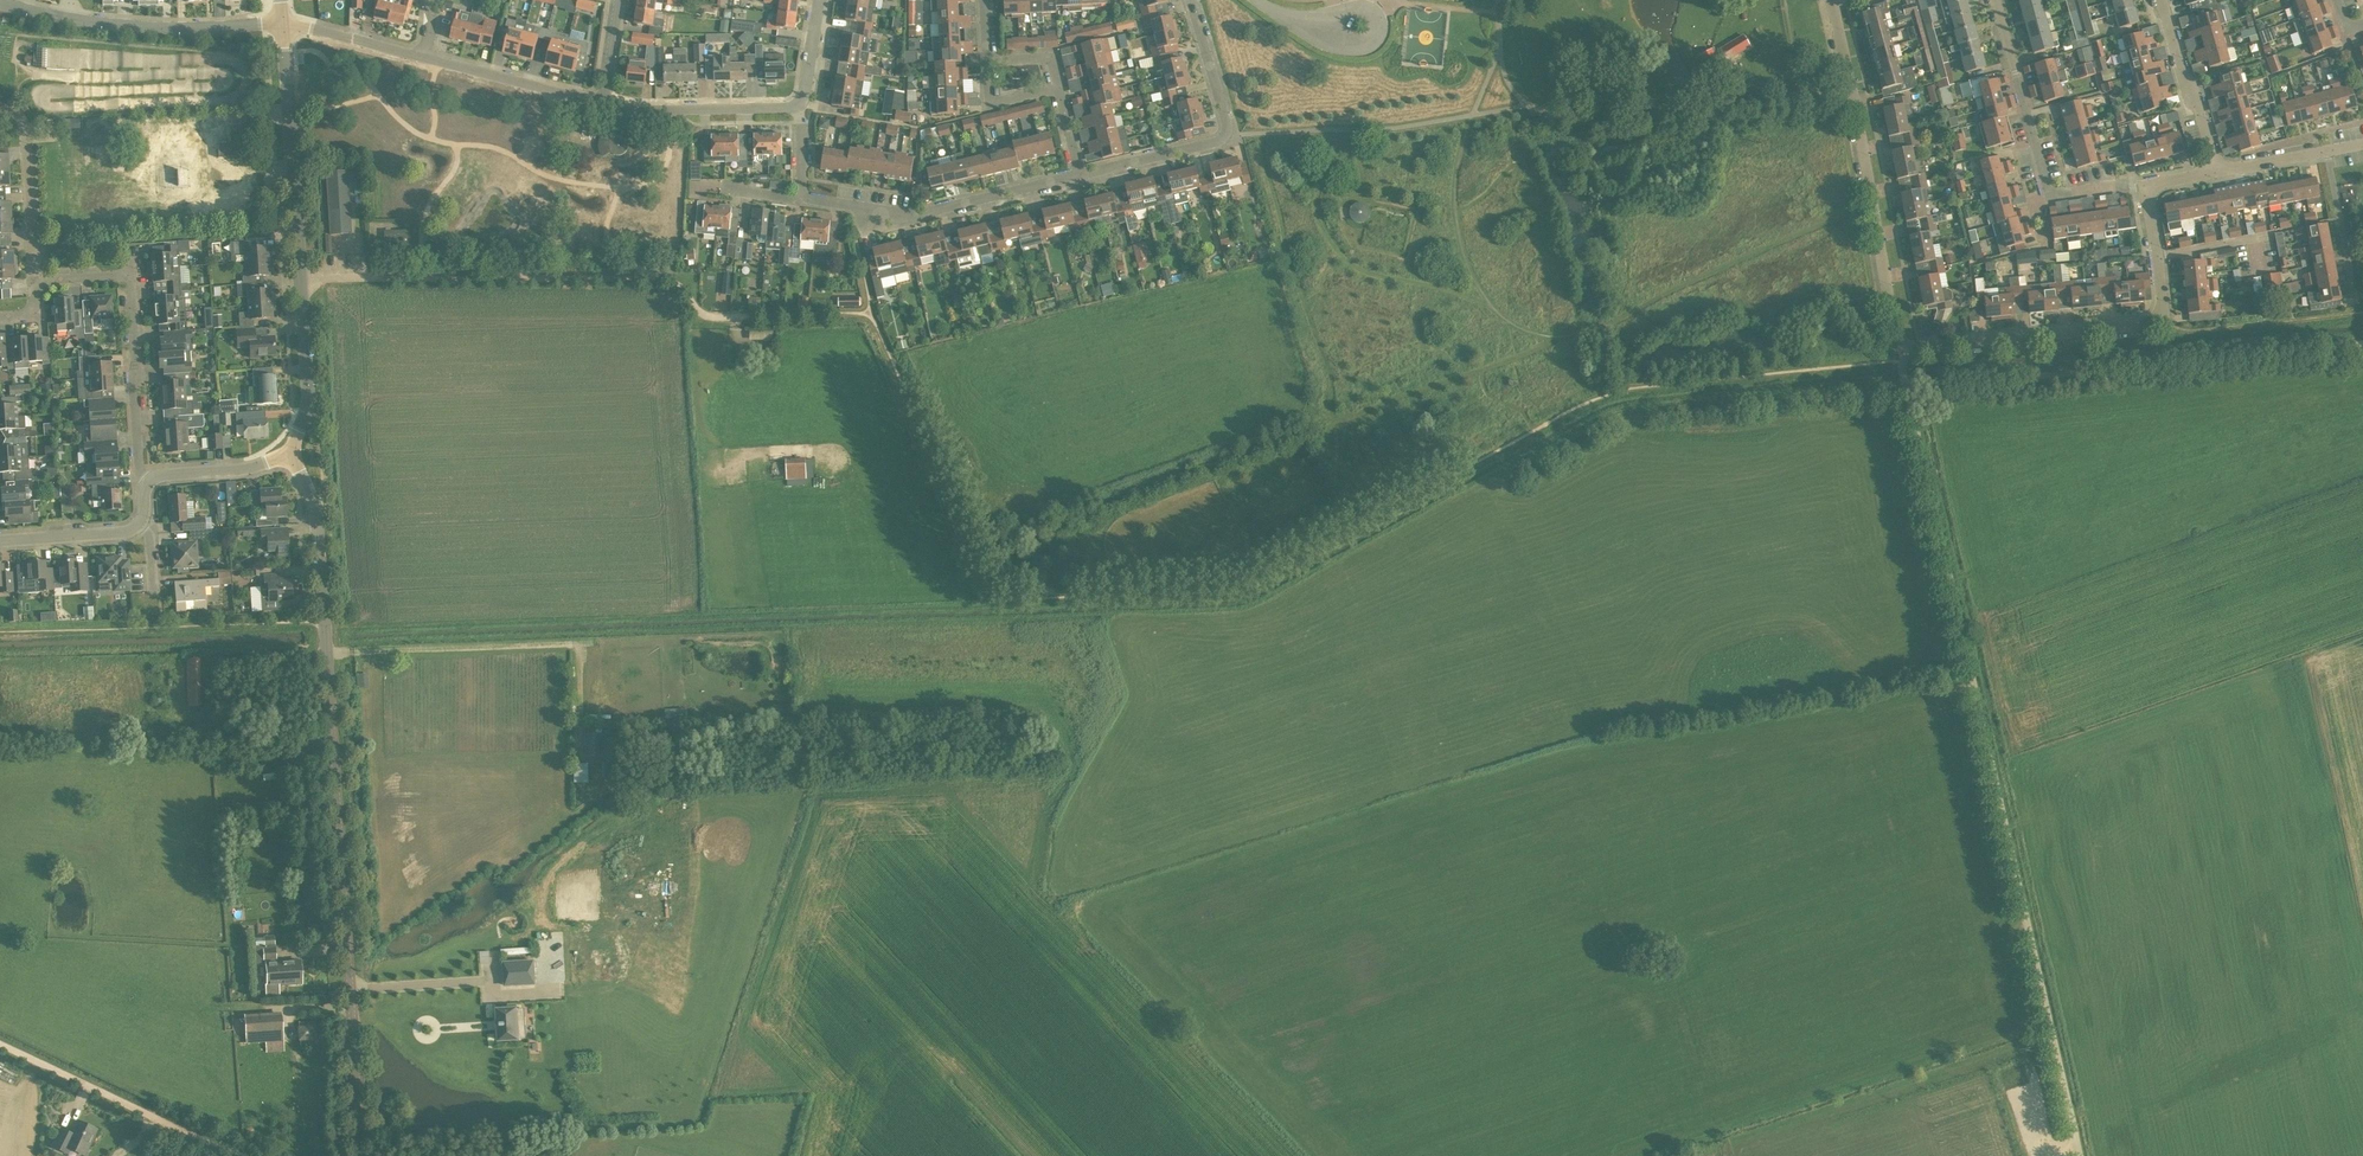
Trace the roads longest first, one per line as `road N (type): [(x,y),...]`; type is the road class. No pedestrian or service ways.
road 1 (unclassified): [(2079,1155),(1904,380),(1907,349)]
road 2 (tertiary): [(363,1155),(318,522),(293,454)]
road 3 (track): [(1906,392),(2362,343)]
road 4 (tertiary): [(293,454),(309,390),(282,25)]
road 5 (unclassified): [(1907,349),(1896,338),(1831,0)]
road 6 (residential): [(2157,256),(2164,323),(1907,349)]
road 7 (residential): [(1079,174),(1227,133),(1193,0)]
road 8 (track): [(0,1046),(233,1155)]
road 9 (unclassified): [(282,25),(174,28),(67,18)]
road 10 (residential): [(150,482),(139,467),(130,274)]
road 11 (residential): [(797,104),(658,109),(602,99)]
road 12 (residential): [(37,284),(24,126),(0,105)]
road 13 (residential): [(2216,172),(2160,0)]
road 14 (residential): [(602,99),(429,57)]
road 15 (residential): [(920,214),(1079,174)]
road 16 (residential): [(2327,151),(2356,303)]
road 17 (residential): [(429,57),(282,25)]
road 18 (residential): [(150,482),(293,454)]
road 19 (residential): [(0,539),(140,525)]
road 20 (residential): [(2050,196),(2015,72)]
road 21 (residential): [(2168,255),(2255,238),(2262,275)]

